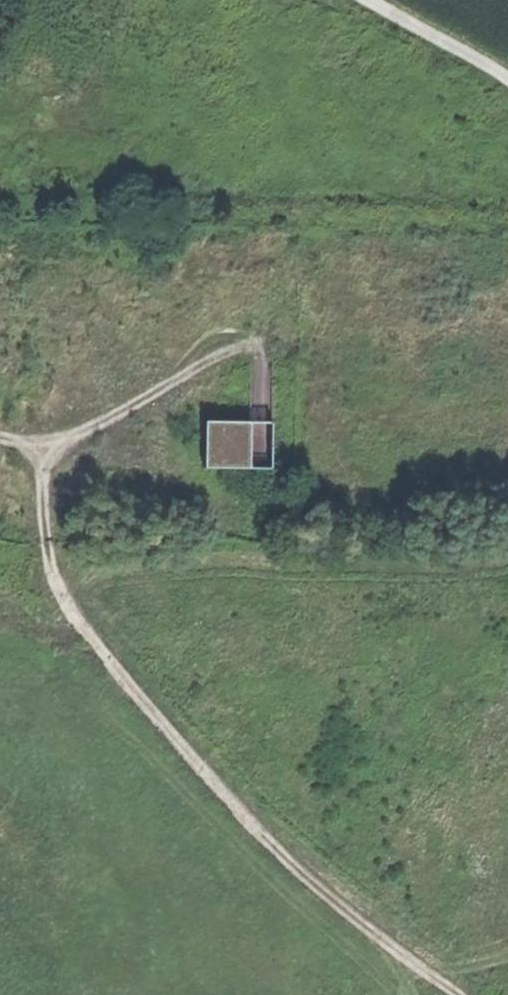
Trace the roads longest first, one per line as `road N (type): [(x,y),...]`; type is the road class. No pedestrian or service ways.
road 1 (track): [(462,994),(329,893),(225,795),(86,633)]
road 2 (track): [(0,437),(44,447),(215,356),(265,342)]
road 3 (track): [(44,447),(53,547),(86,633)]
road 4 (unclassified): [(372,0),(507,81)]

